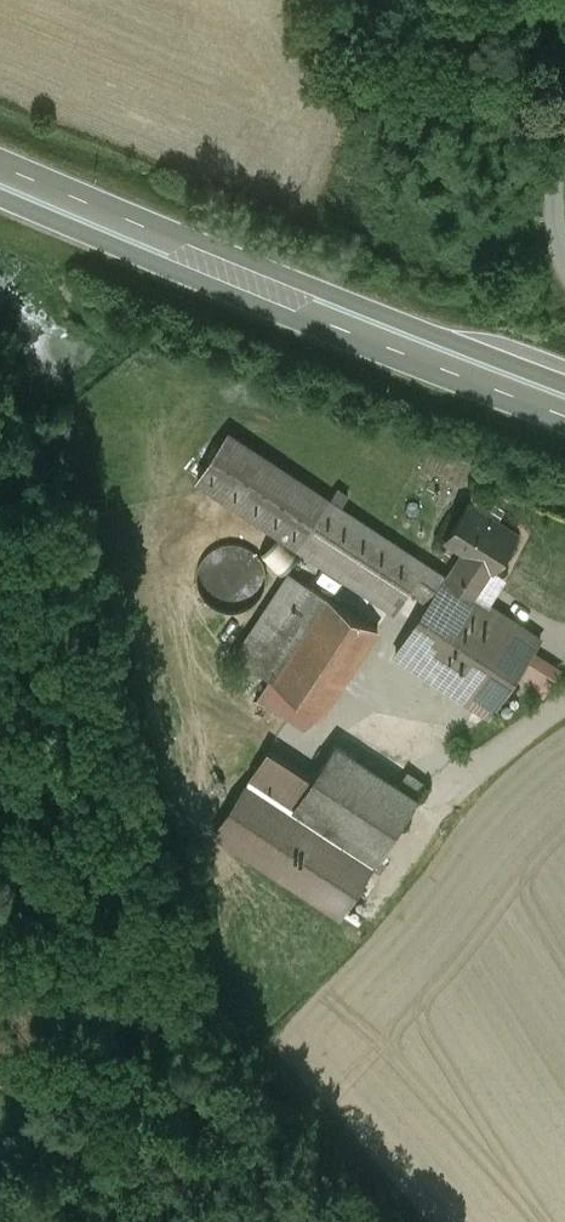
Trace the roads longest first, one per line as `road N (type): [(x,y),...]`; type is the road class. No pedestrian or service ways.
road 1 (trunk): [(564,392),(0,160)]
road 2 (trunk): [(0,192),(318,326),(564,419)]
road 3 (unclassified): [(564,104),(553,160),(555,243),(564,258)]

